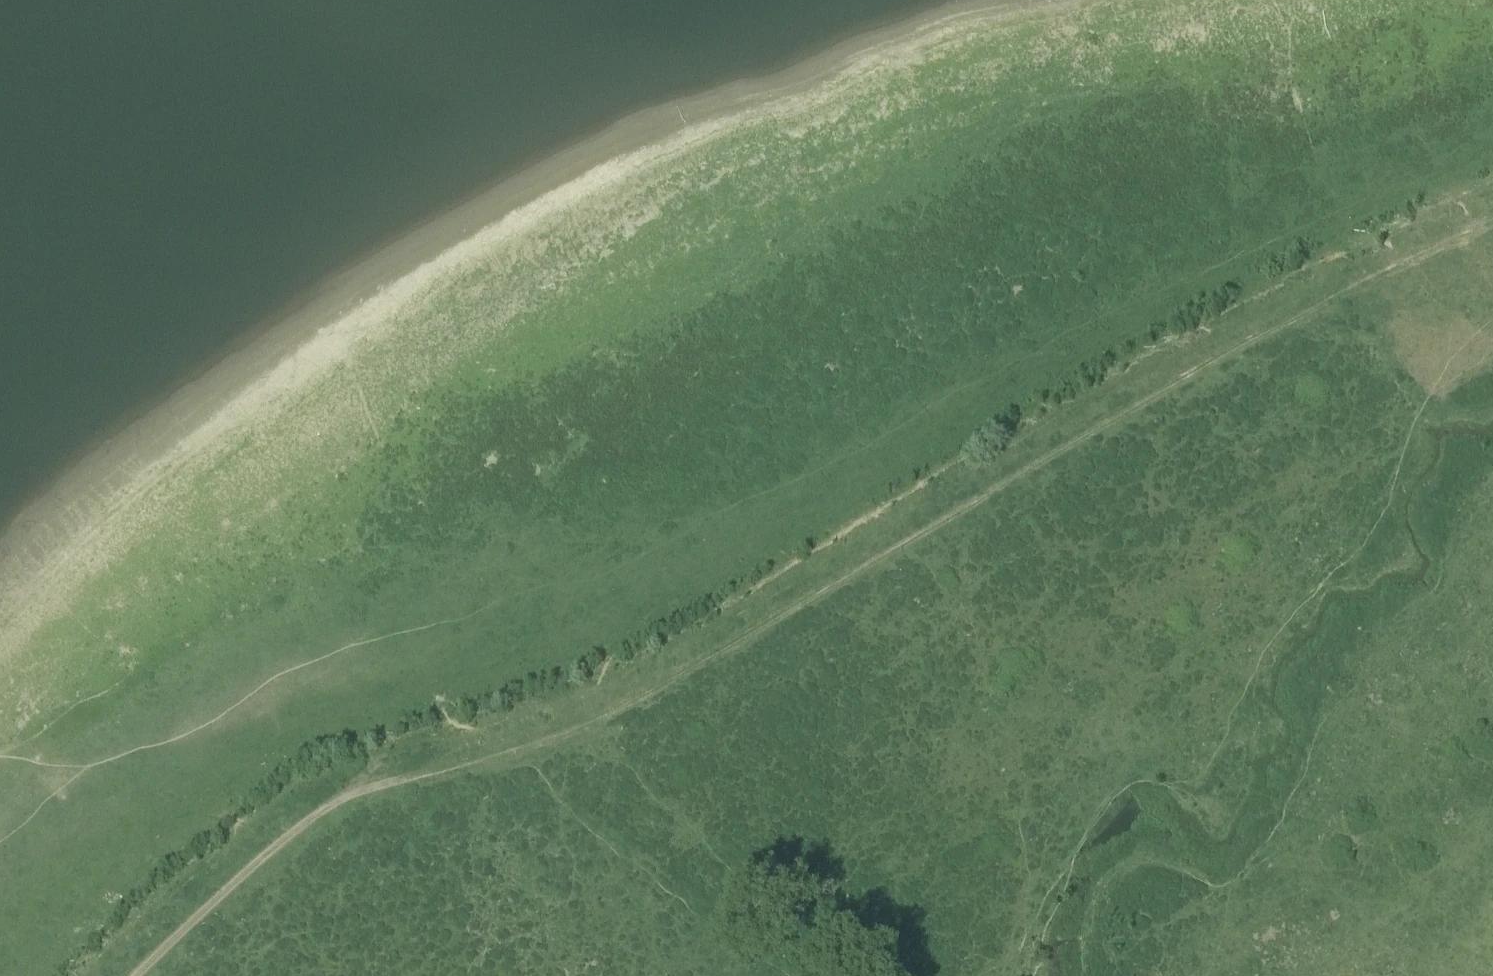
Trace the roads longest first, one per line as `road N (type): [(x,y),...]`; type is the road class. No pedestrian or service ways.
road 1 (track): [(139,975),(329,804),(389,781)]

